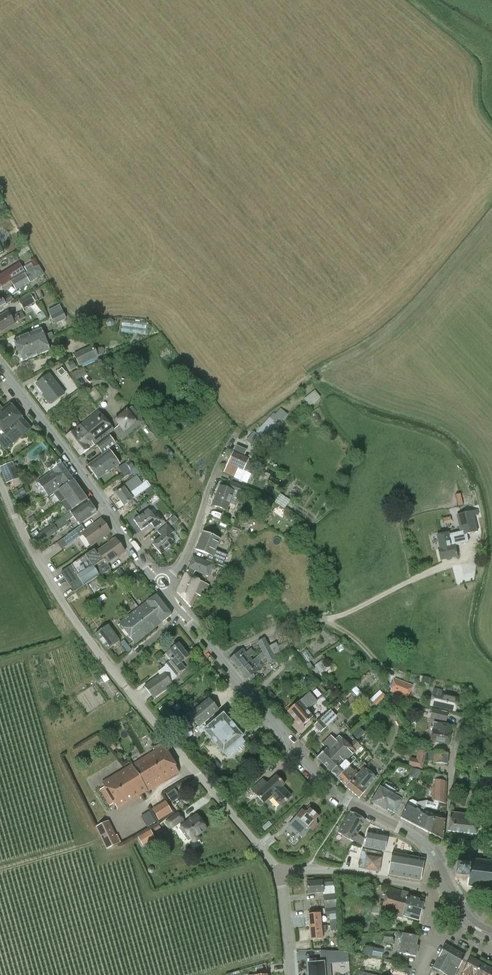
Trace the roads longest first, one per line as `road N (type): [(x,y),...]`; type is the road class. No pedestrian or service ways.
road 1 (unclassified): [(234,436),(397,318),(491,210)]
road 2 (tertiary): [(434,852),(330,789),(224,657)]
road 3 (tertiary): [(166,583),(0,371)]
road 4 (residential): [(279,875),(113,671)]
road 5 (residential): [(113,671),(74,621),(0,490)]
road 6 (residential): [(279,875),(315,870),(431,889),(438,915)]
road 7 (residential): [(166,583),(187,558),(234,436)]
road 8 (residential): [(434,852),(446,842),(456,718)]
road 9 (residential): [(322,619),(438,569)]

